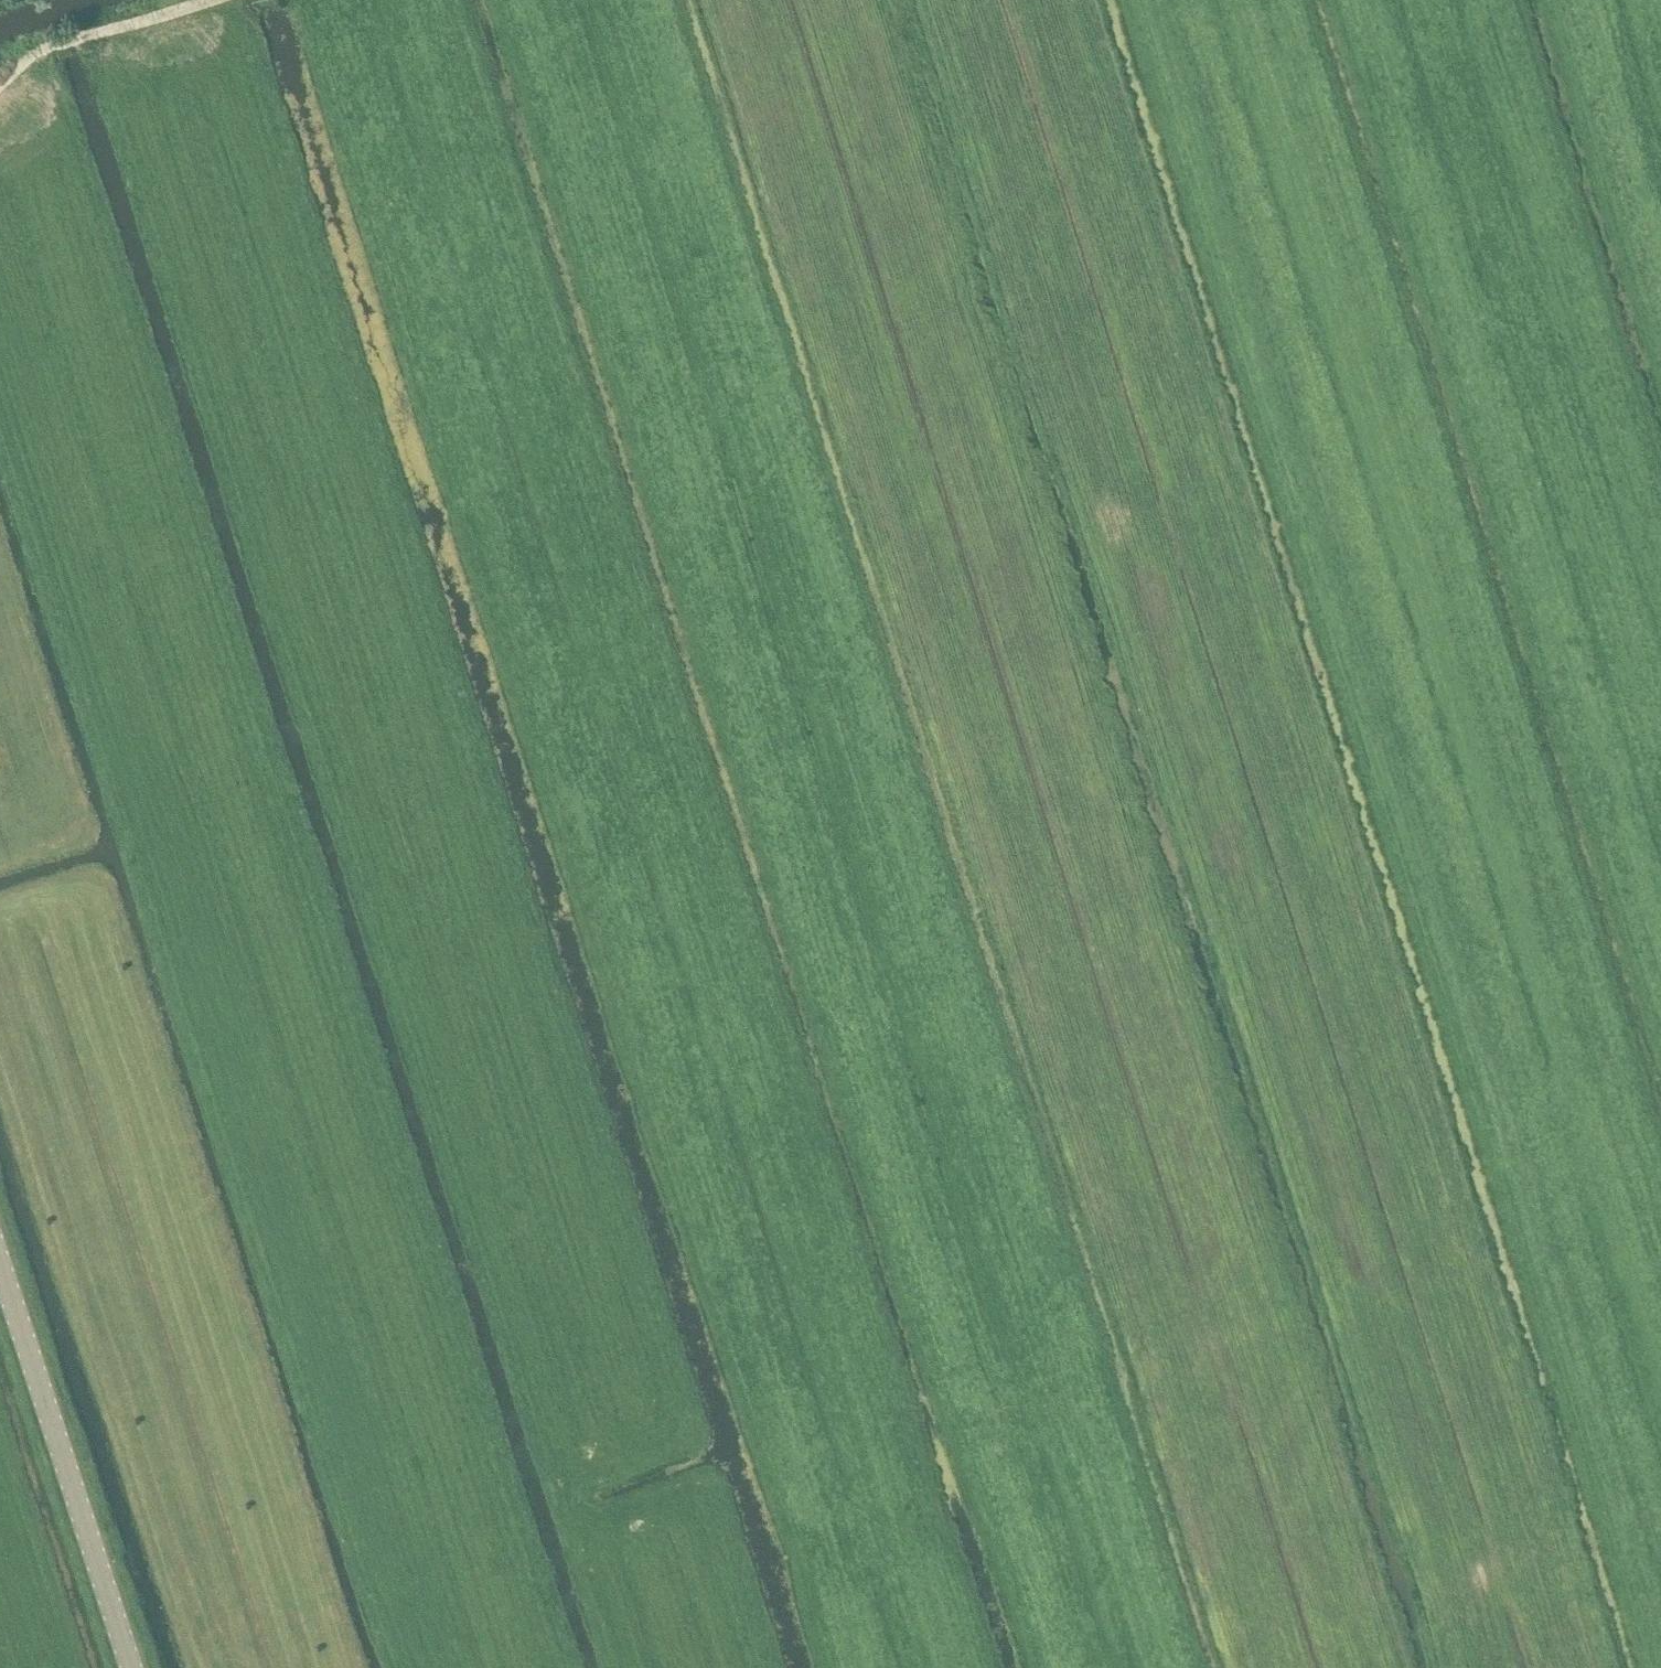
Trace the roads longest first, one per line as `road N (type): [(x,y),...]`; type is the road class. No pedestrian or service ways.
road 1 (unclassified): [(127,1667),(0,1273)]
road 2 (track): [(0,86),(38,52),(216,0)]

